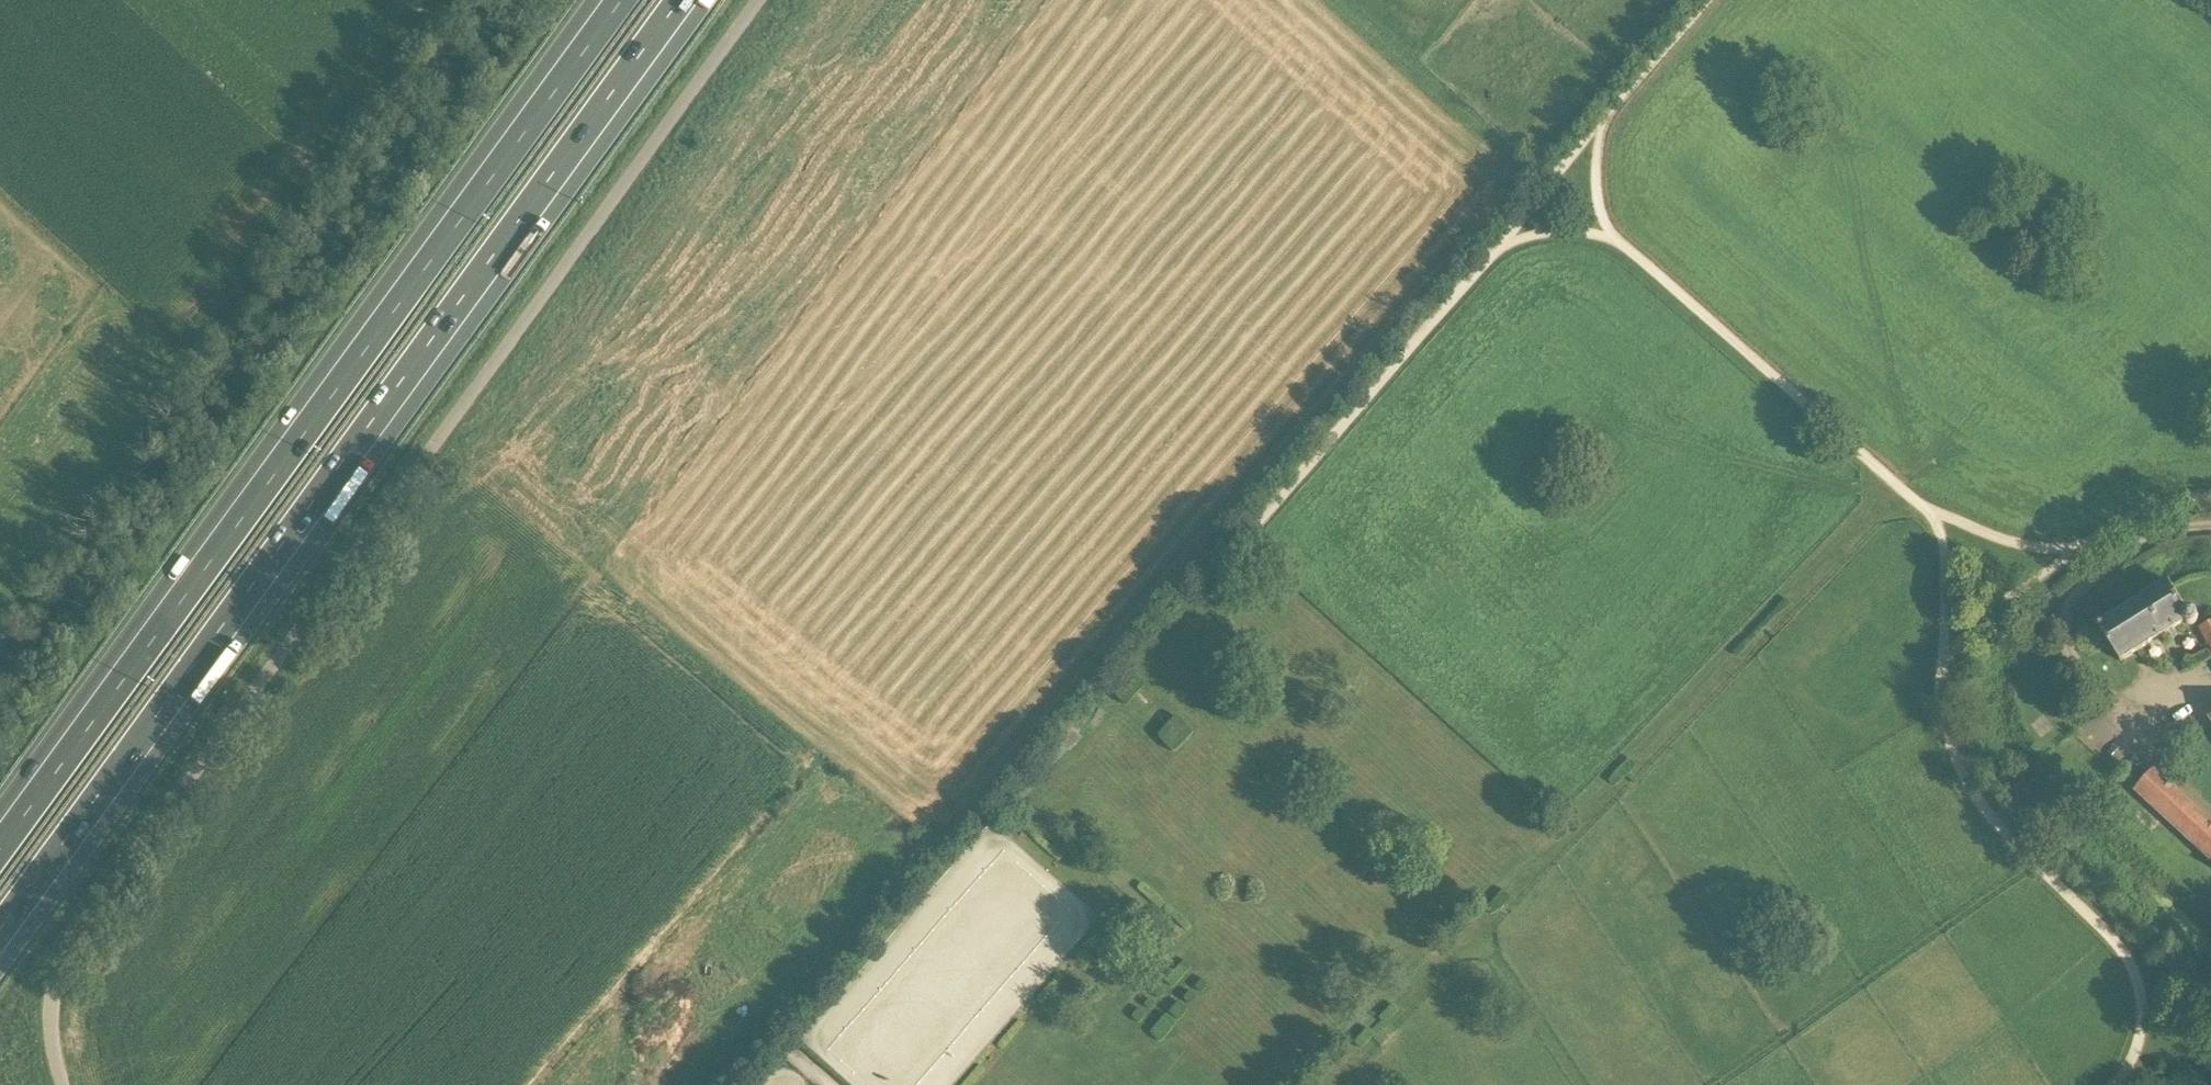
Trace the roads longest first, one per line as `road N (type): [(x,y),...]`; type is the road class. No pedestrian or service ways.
road 1 (unclassified): [(175,1084),(1013,0)]
road 2 (motorway): [(0,942),(690,0)]
road 3 (motorway): [(615,0),(0,836)]

